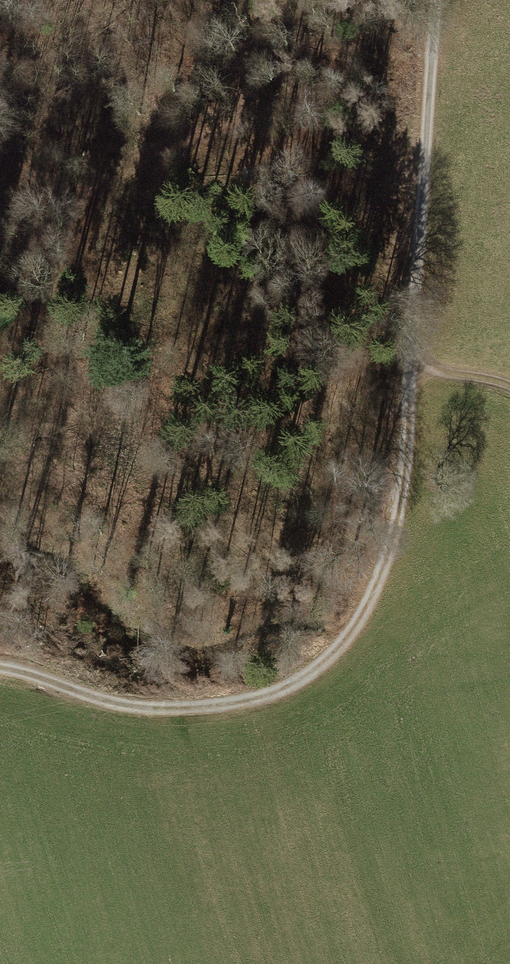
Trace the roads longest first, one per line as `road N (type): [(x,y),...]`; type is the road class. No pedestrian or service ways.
road 1 (track): [(437,0),(403,474),(388,552),(359,616),(300,679),(233,702),(134,704),(0,667)]
road 2 (track): [(366,603),(233,492),(150,375),(80,235),(89,197),(116,168)]

